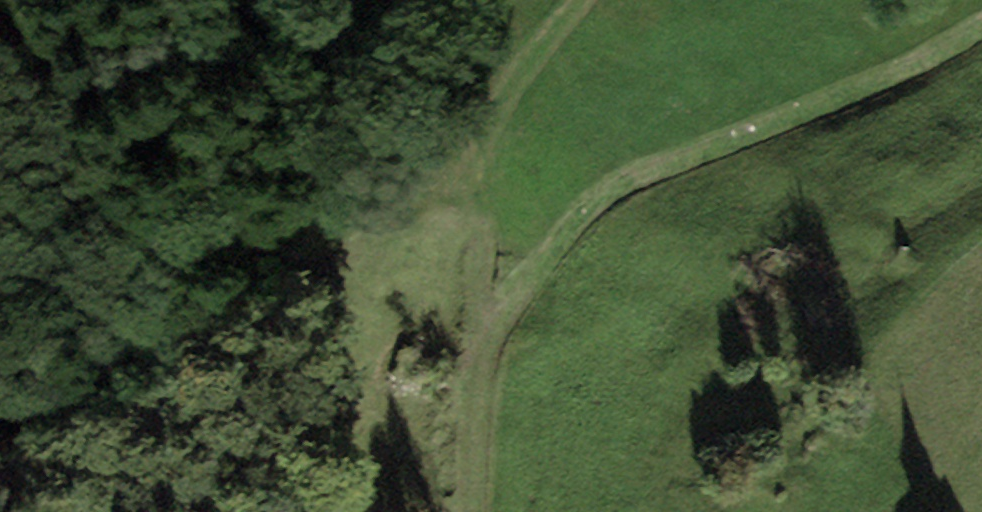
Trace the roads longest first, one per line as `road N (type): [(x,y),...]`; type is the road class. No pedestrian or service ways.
road 1 (track): [(981,27),(895,76),(663,165),(576,218),(534,266),(499,327),(479,388),(473,511)]
road 2 (track): [(479,388),(490,131),(510,85),(583,0)]

